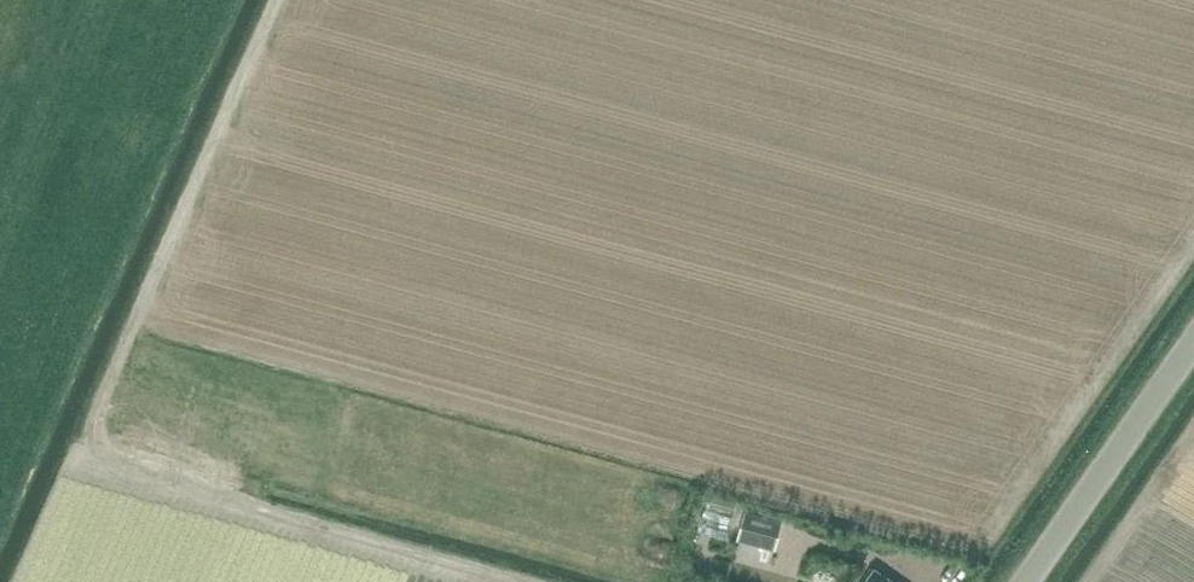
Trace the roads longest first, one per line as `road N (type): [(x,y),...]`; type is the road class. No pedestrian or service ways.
road 1 (track): [(120,461),(545,581)]
road 2 (unclassified): [(1028,581),(1193,346)]

